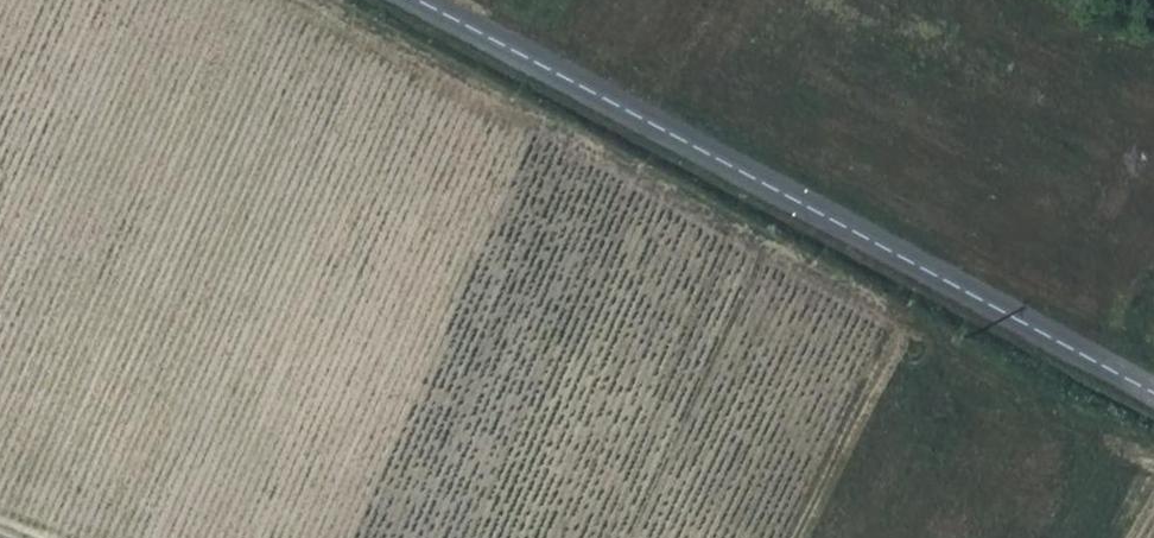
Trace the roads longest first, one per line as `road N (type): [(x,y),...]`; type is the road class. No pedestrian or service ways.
road 1 (tertiary): [(1153,391),(417,0)]

